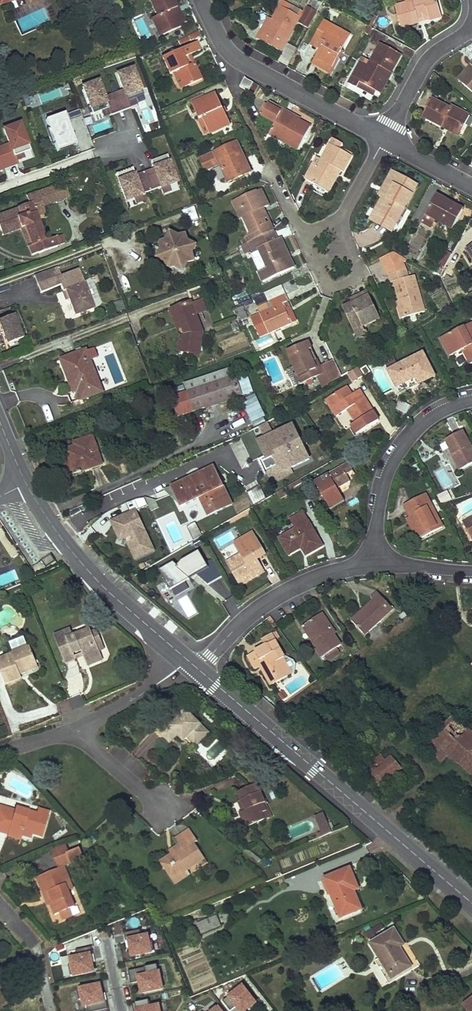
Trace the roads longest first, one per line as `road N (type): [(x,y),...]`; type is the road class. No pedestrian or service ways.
road 1 (tertiary): [(192,664),(471,903)]
road 2 (tertiary): [(27,485),(86,570),(192,664)]
road 3 (residential): [(385,138),(243,63),(220,39),(202,0)]
road 4 (residential): [(375,558),(280,595),(192,664)]
road 5 (residential): [(471,400),(423,424),(396,456),(379,502),(375,558)]
road 6 (residential): [(302,236),(325,287),(358,273),(338,223)]
road 7 (residential): [(471,27),(426,61),(385,138)]
road 8 (residential): [(71,730),(192,664)]
road 9 (residential): [(169,813),(71,730)]

